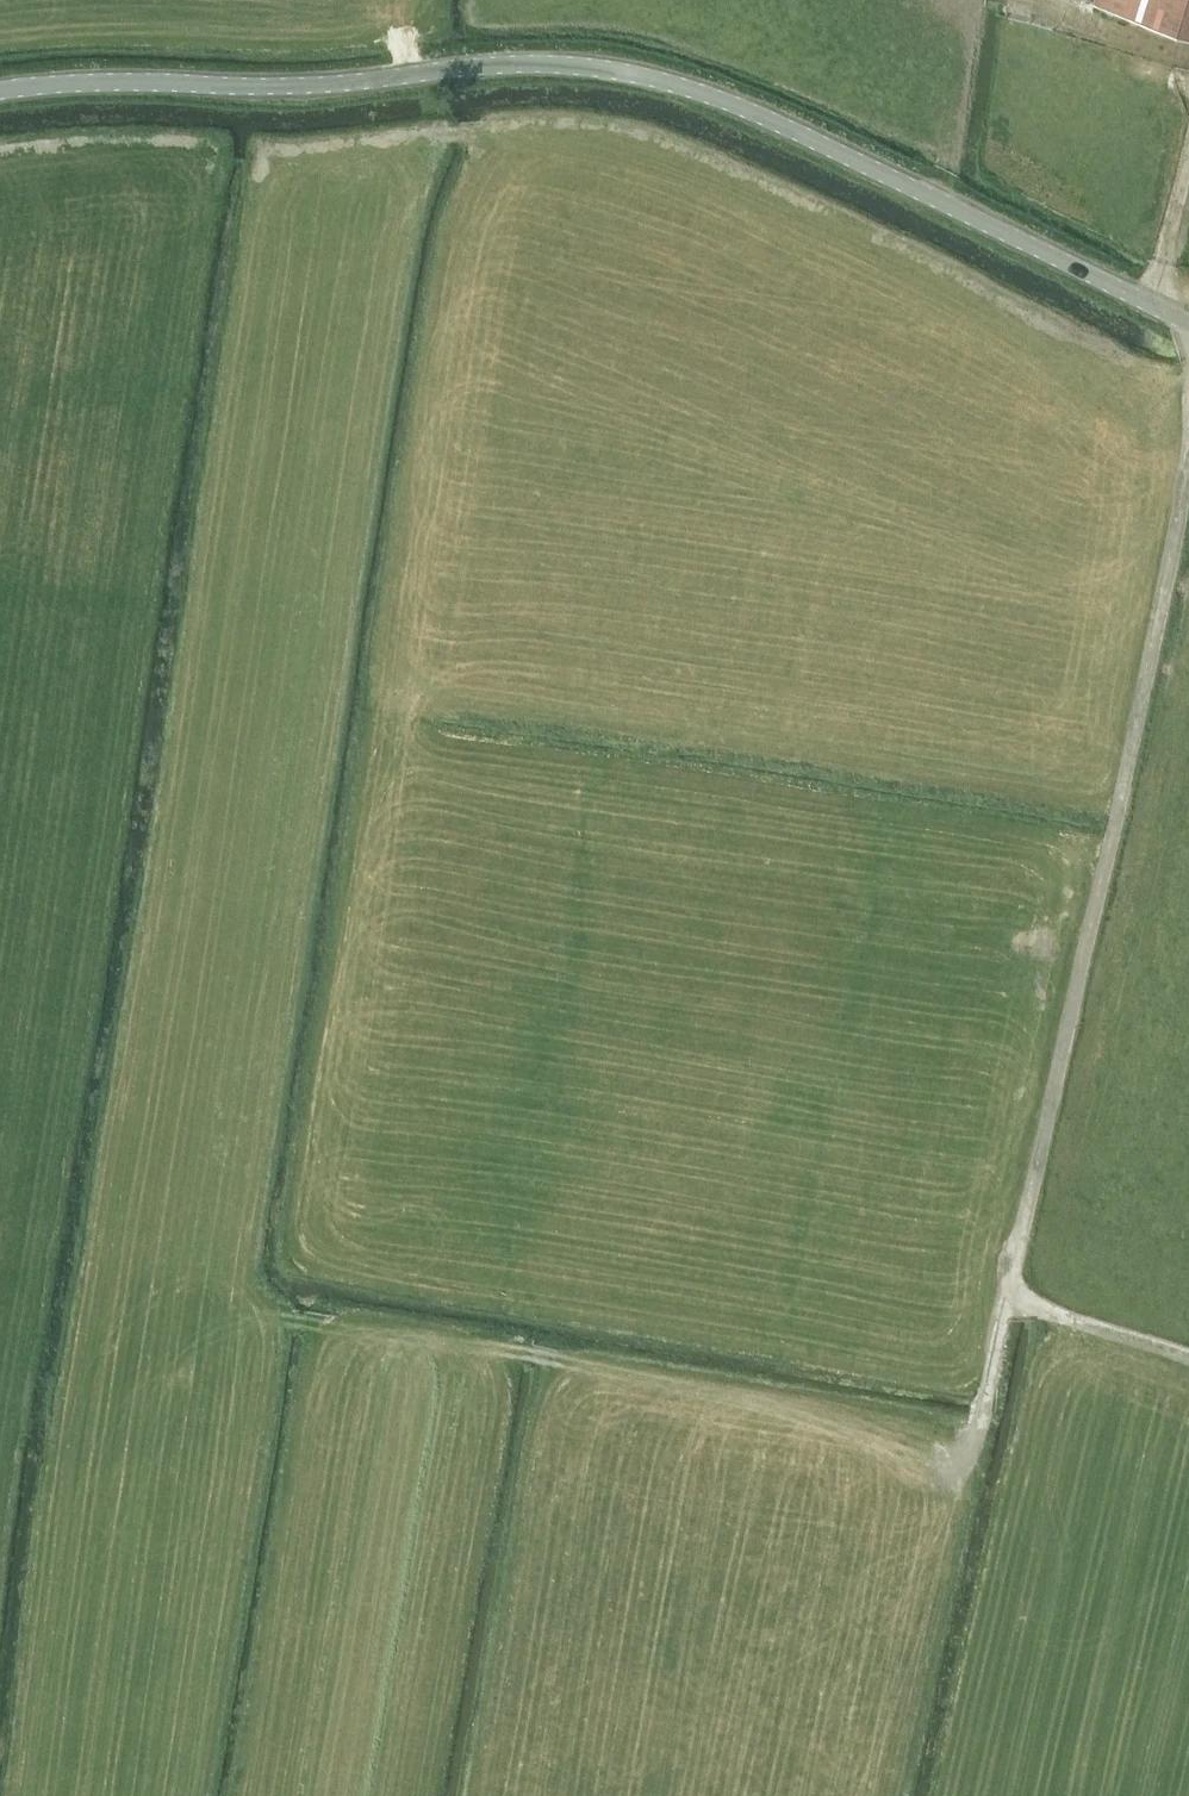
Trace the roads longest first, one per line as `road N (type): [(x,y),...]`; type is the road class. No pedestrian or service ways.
road 1 (tertiary): [(1188,317),(755,111),(659,76),(594,63),(282,88),(140,80),(0,89)]

